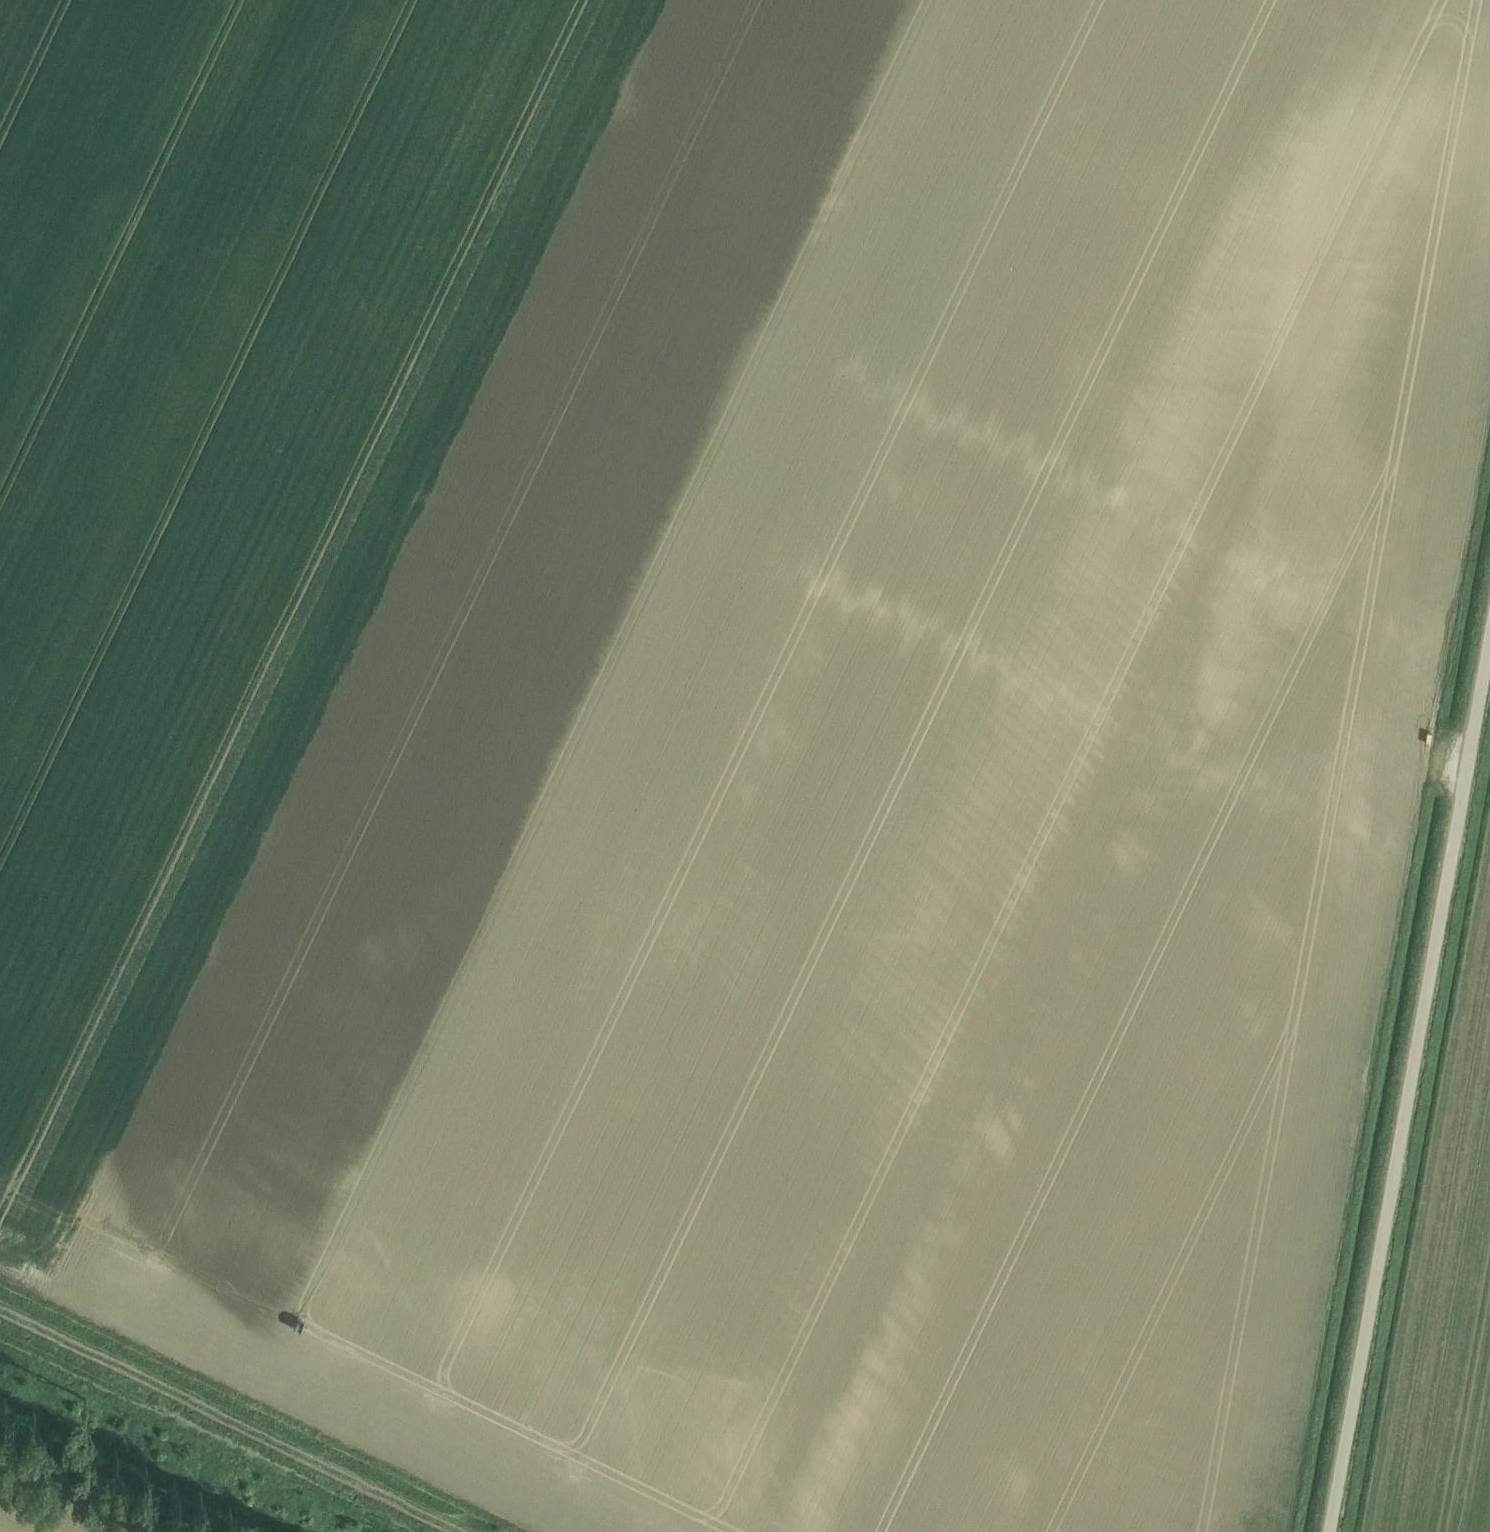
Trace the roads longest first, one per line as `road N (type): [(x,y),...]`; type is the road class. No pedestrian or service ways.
road 1 (unclassified): [(1330,1531),(1489,622)]
road 2 (track): [(447,1531),(0,1315)]

